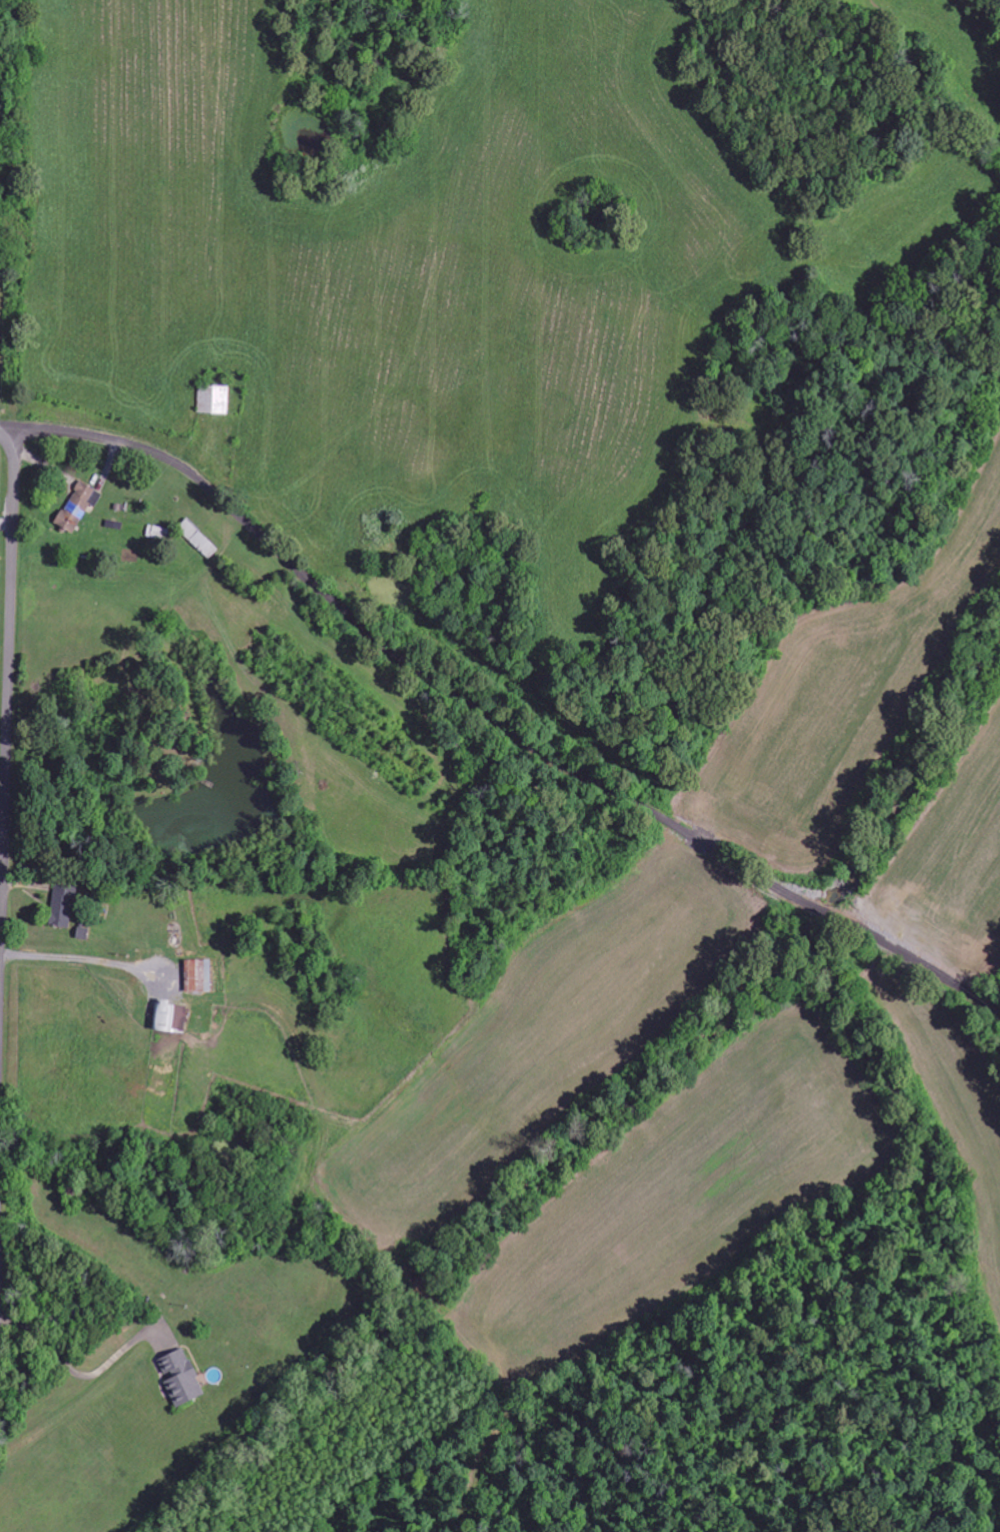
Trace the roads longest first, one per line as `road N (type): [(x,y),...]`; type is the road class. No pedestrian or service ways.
road 1 (residential): [(999,1014),(519,739),(392,652),(183,467),(117,441),(14,426)]
road 2 (residential): [(0,1052),(14,426)]

